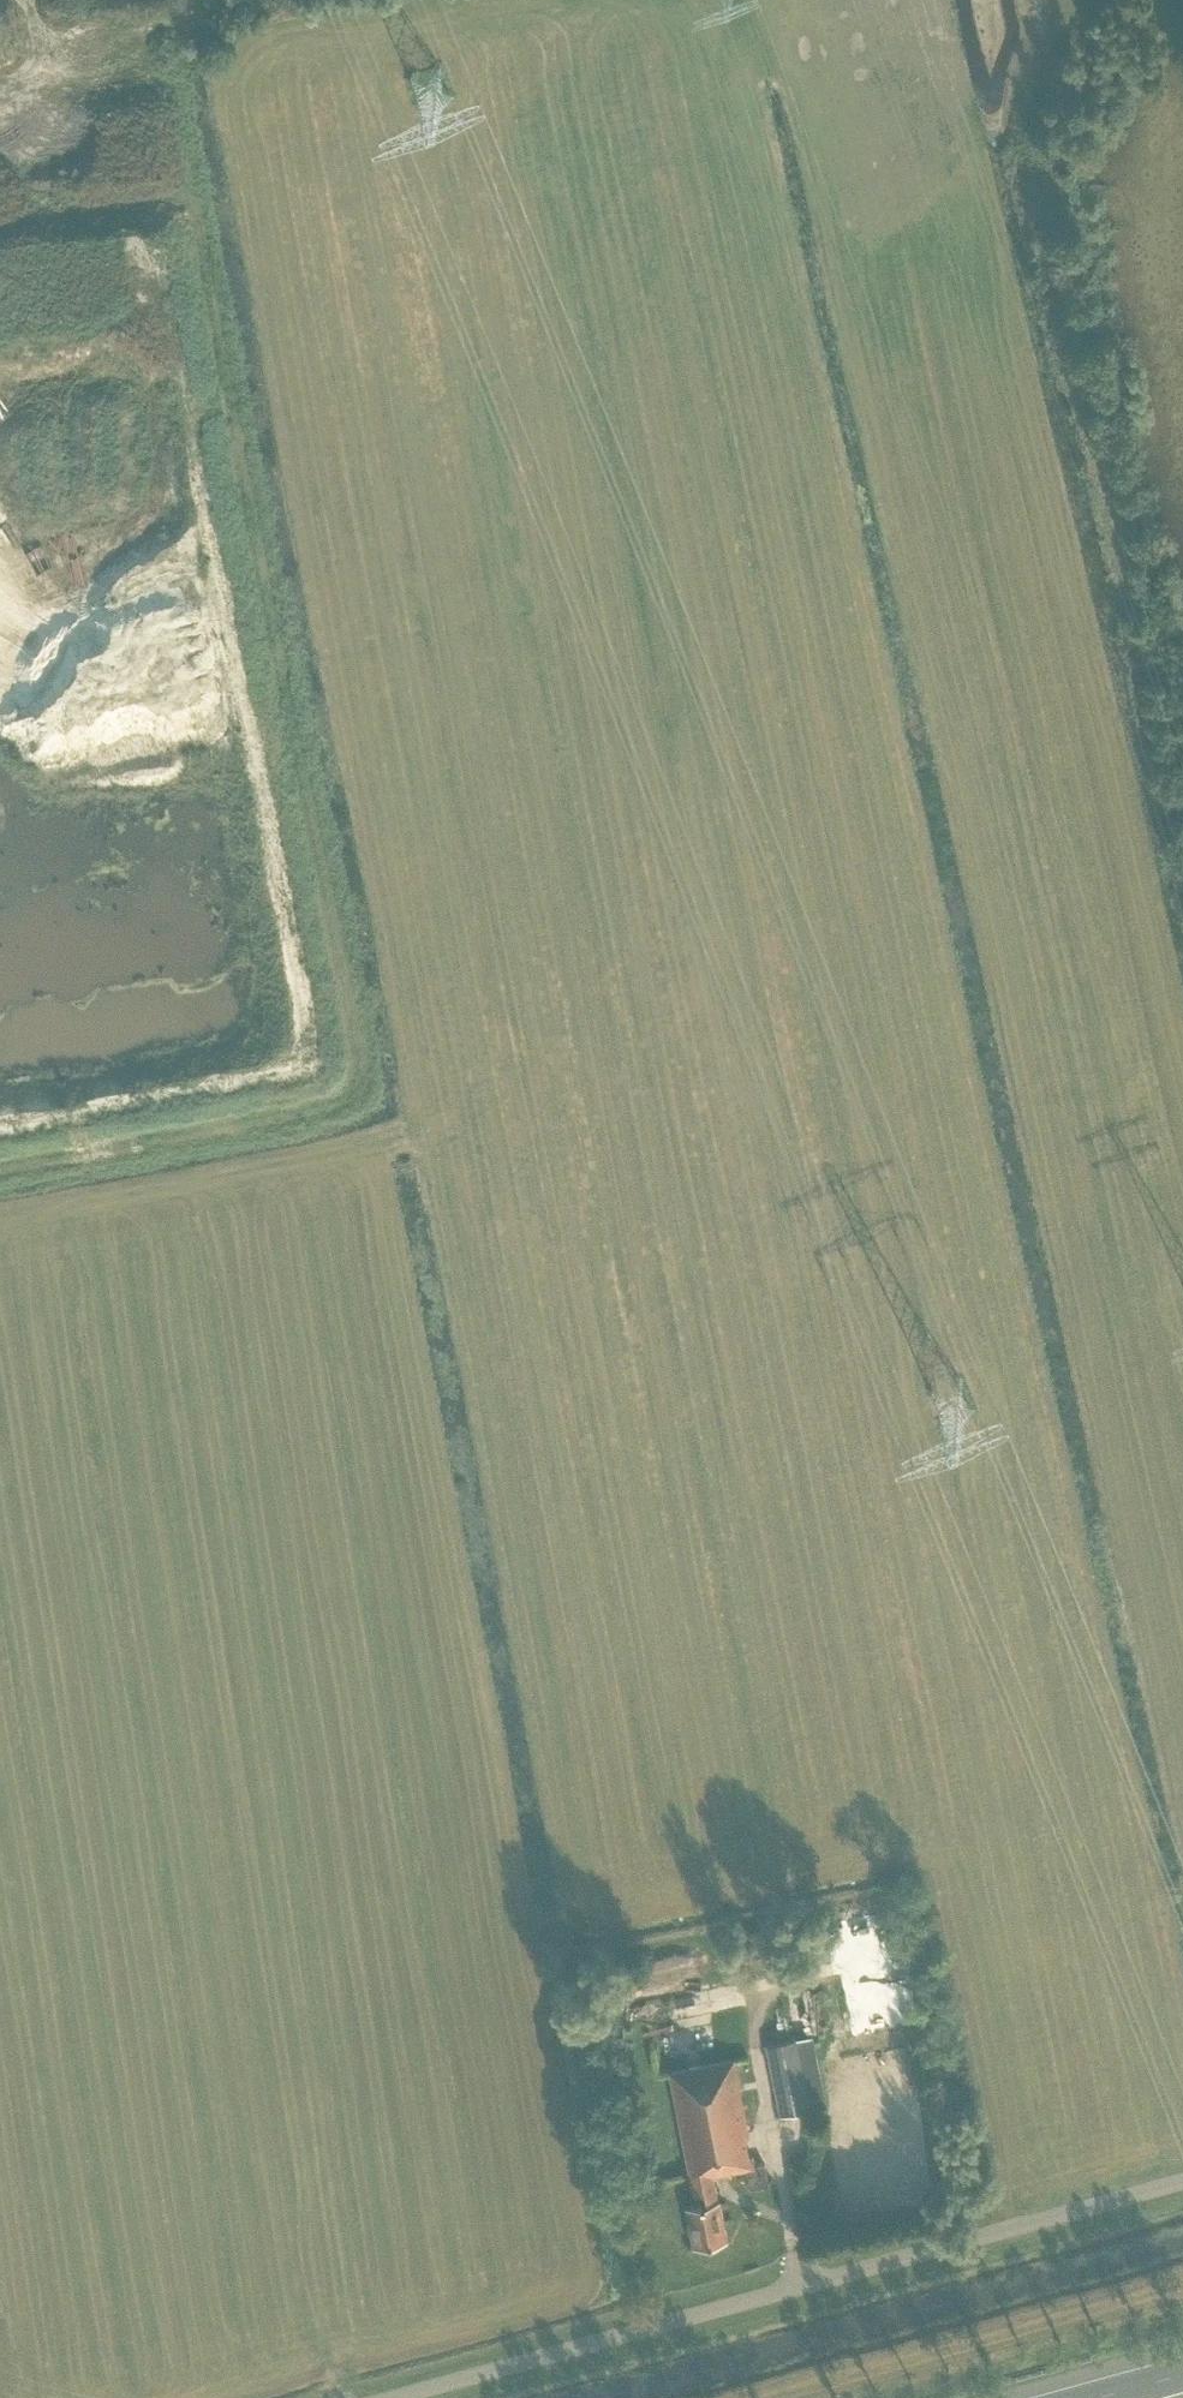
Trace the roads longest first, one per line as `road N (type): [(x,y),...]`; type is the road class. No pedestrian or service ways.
road 1 (unclassified): [(1182,2182),(395,2397)]

